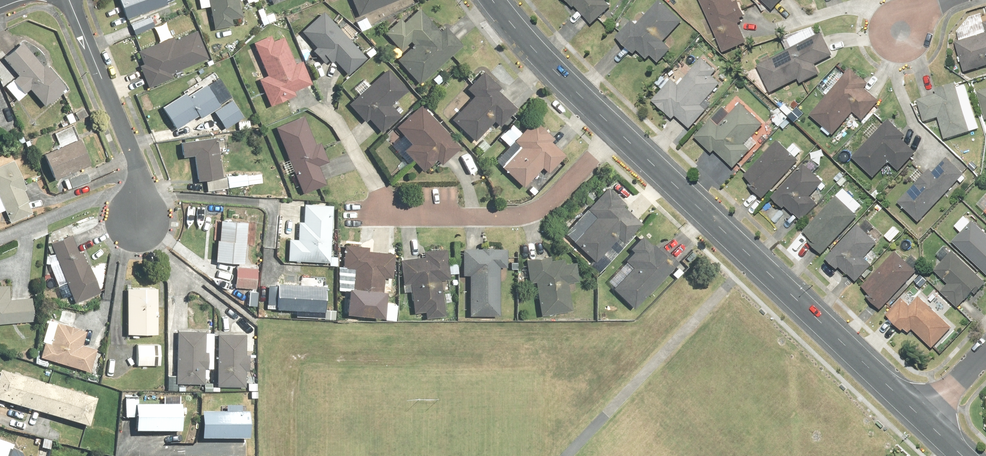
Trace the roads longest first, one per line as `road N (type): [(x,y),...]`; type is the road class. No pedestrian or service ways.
road 1 (tertiary): [(493,0),(554,69),(925,419)]
road 2 (residential): [(71,0),(144,190)]
road 3 (residential): [(0,239),(101,198),(144,190)]

